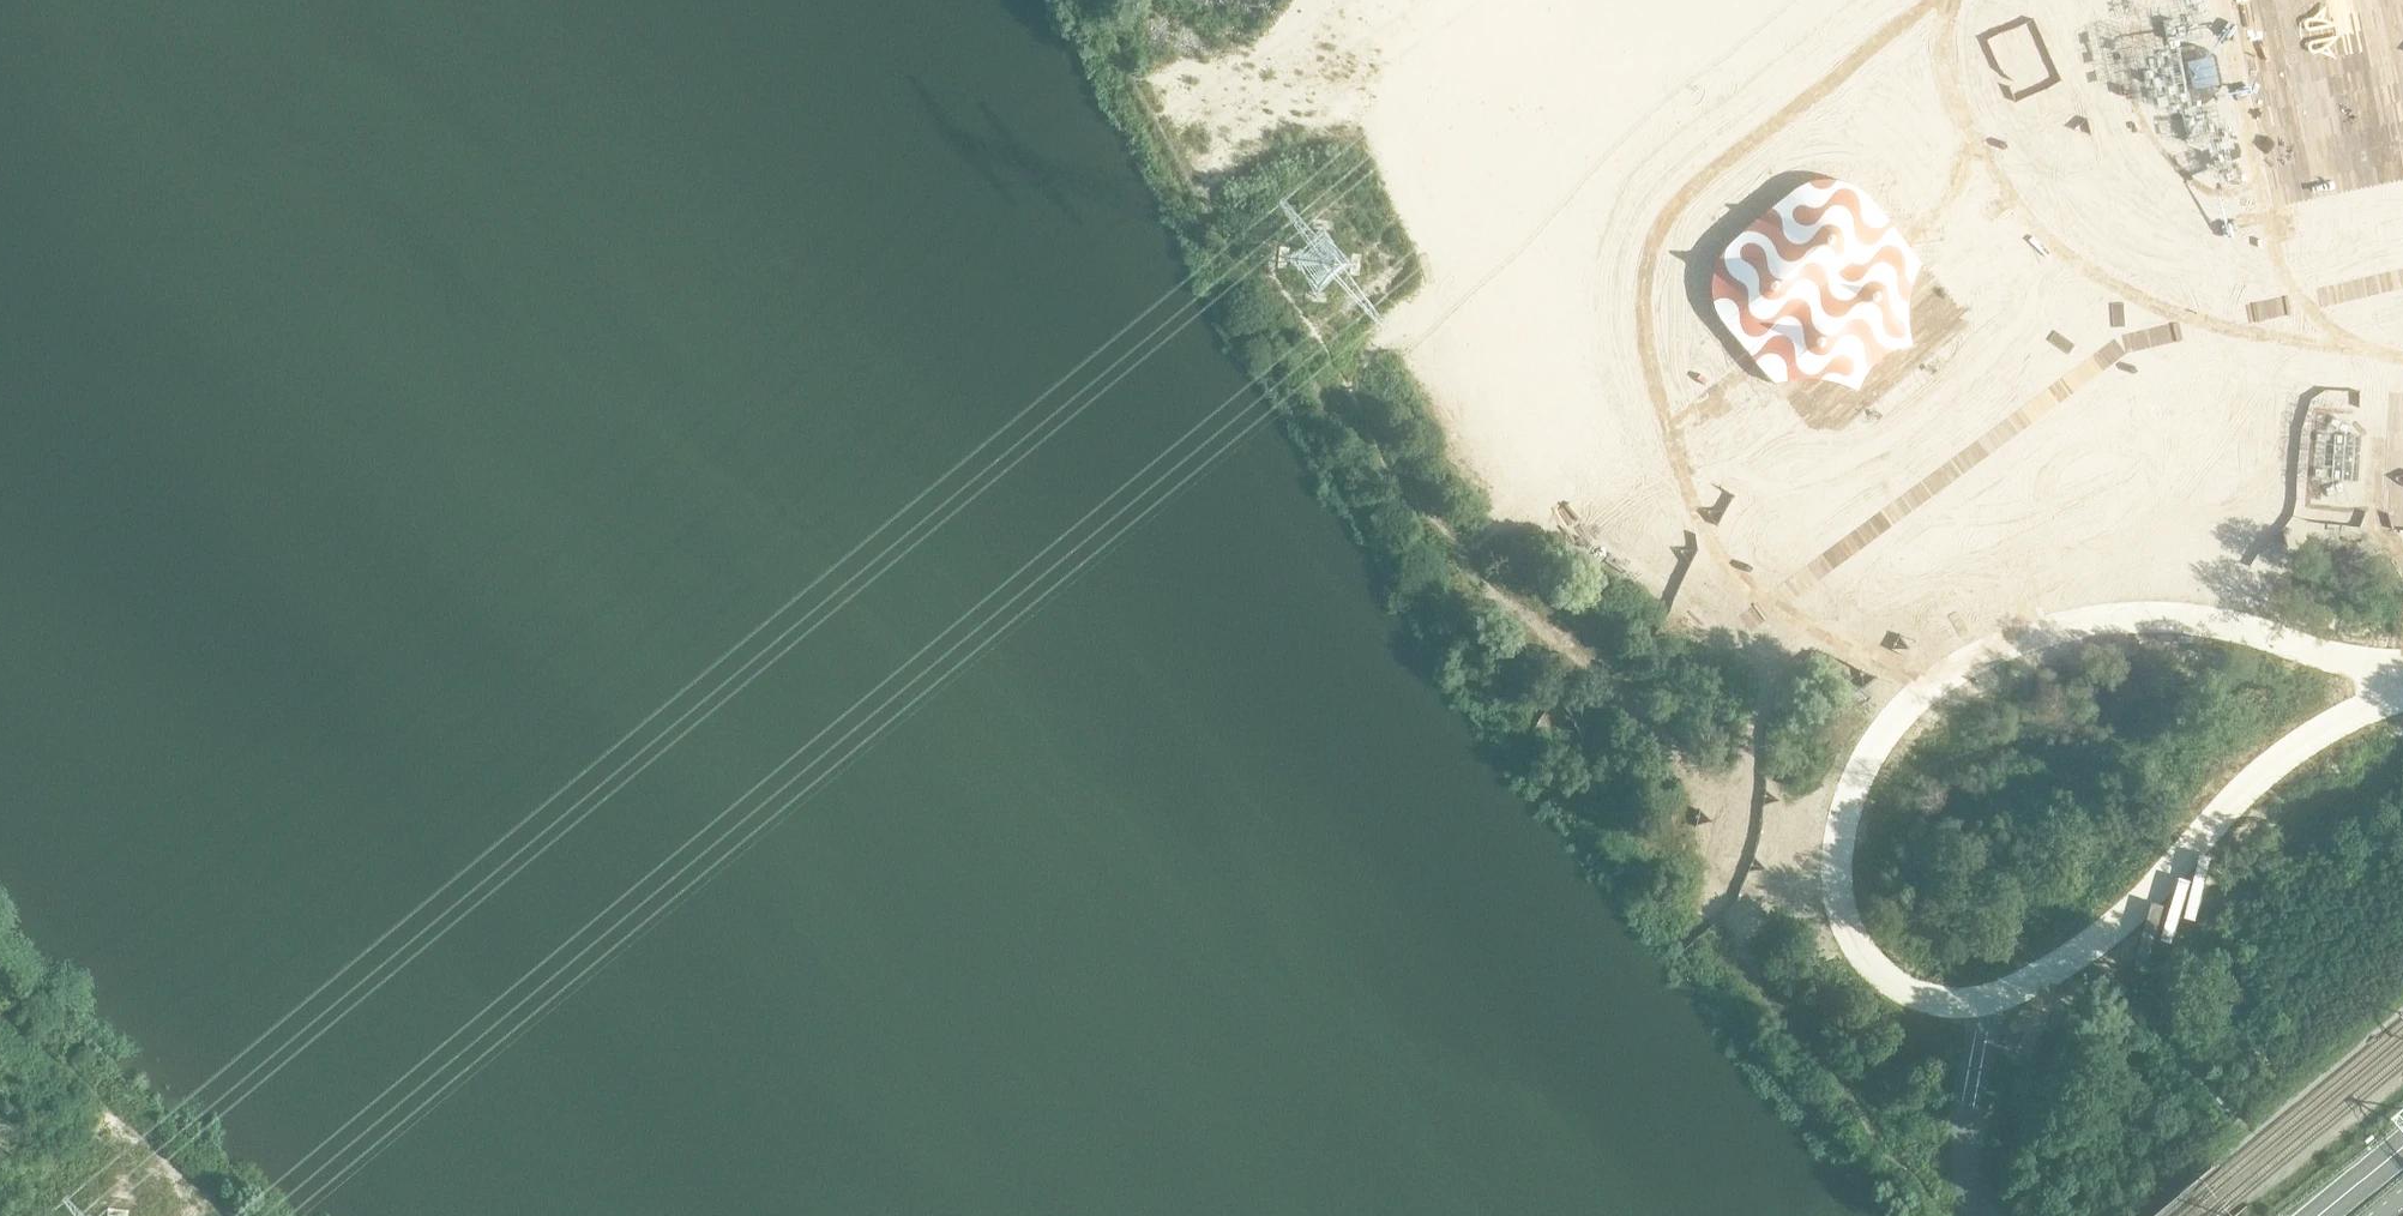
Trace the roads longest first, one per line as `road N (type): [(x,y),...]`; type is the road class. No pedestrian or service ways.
road 1 (unclassified): [(2402,676),(2209,625),(2159,621),(2044,631),(1975,657),(1921,695),(1861,769),(1836,863),(1850,939),(1896,990),(1928,1002),(1985,1003),(2023,986),(2131,911),(2290,749),(2362,710)]
road 2 (track): [(1442,559),(1622,717),(1682,790),(1731,951),(1887,1153),(1930,1185),(1973,1191)]

